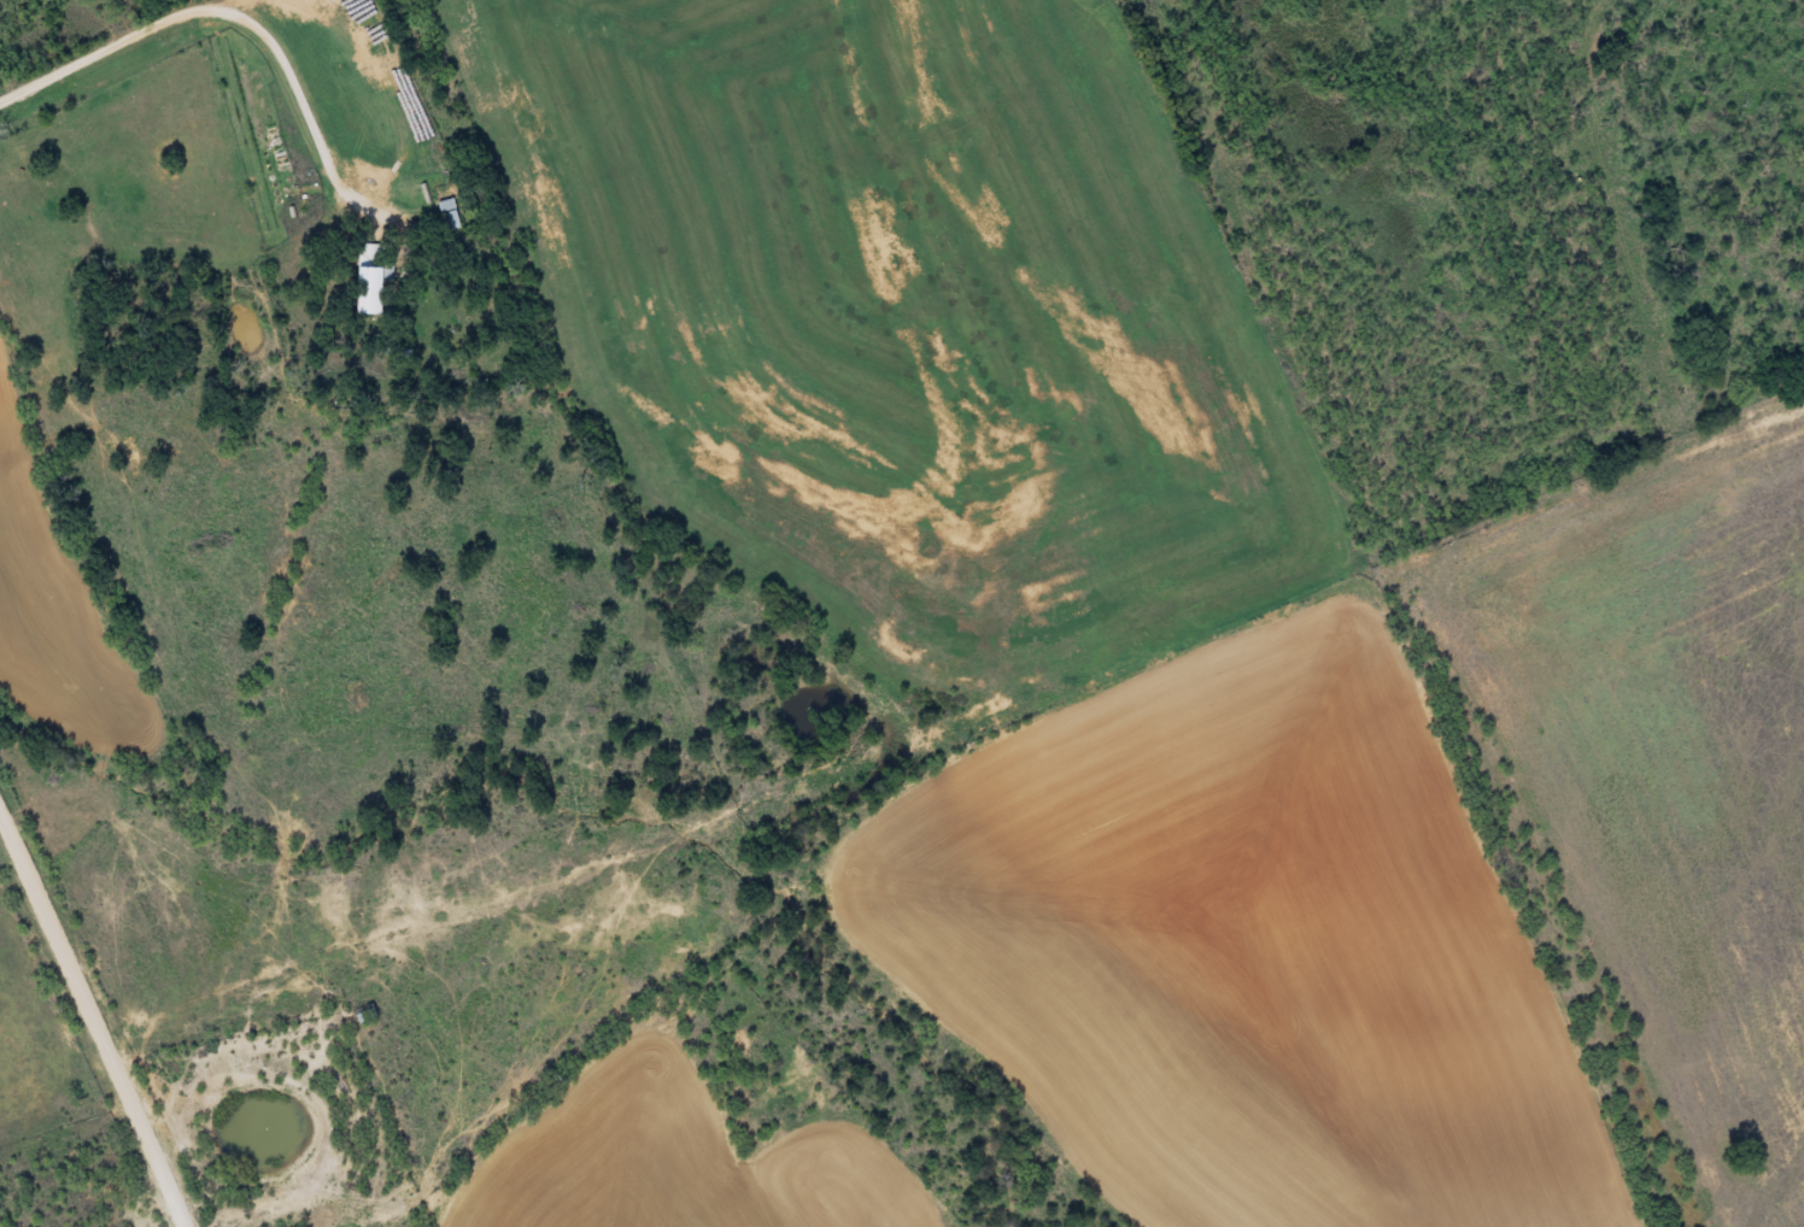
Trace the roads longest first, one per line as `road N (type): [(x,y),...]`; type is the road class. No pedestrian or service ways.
road 1 (residential): [(186,1226),(0,808)]
road 2 (residential): [(0,100),(198,4)]

